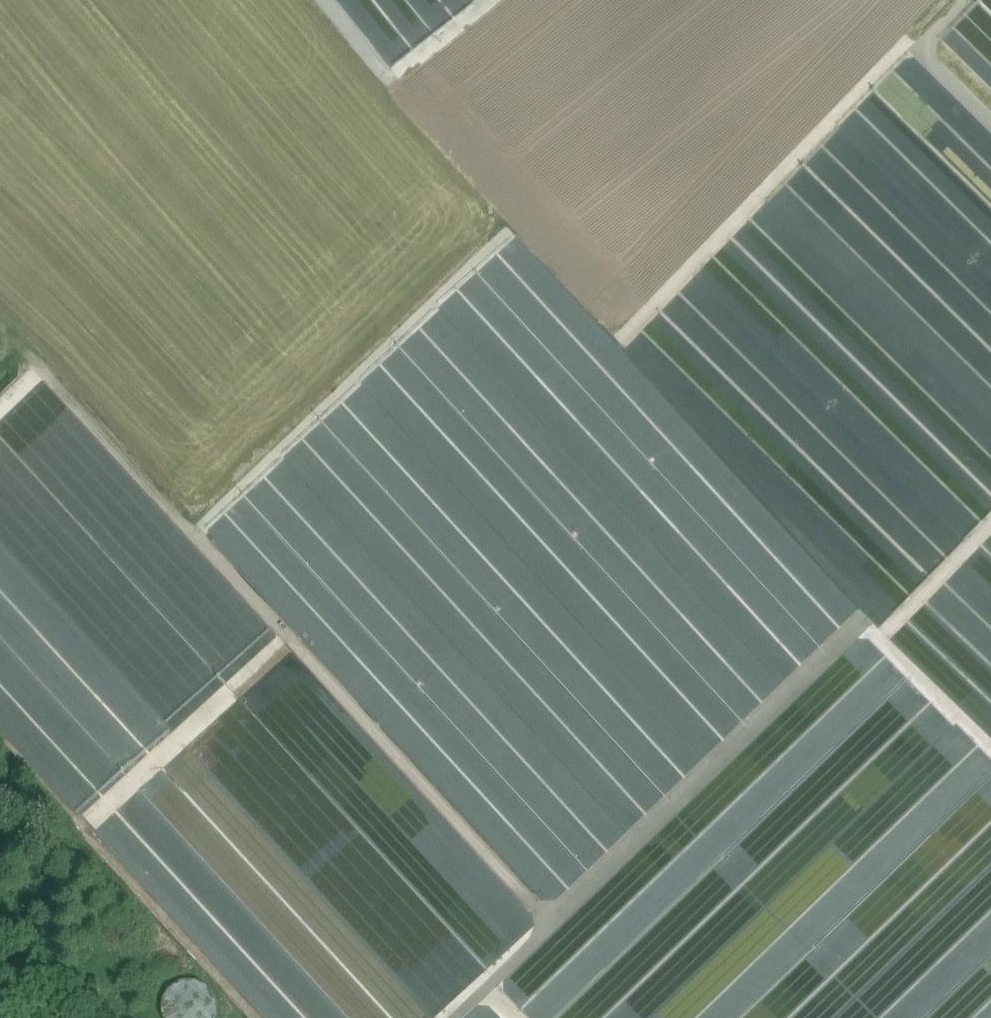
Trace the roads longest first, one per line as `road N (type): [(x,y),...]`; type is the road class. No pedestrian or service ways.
road 1 (track): [(859,626),(455,1017)]

